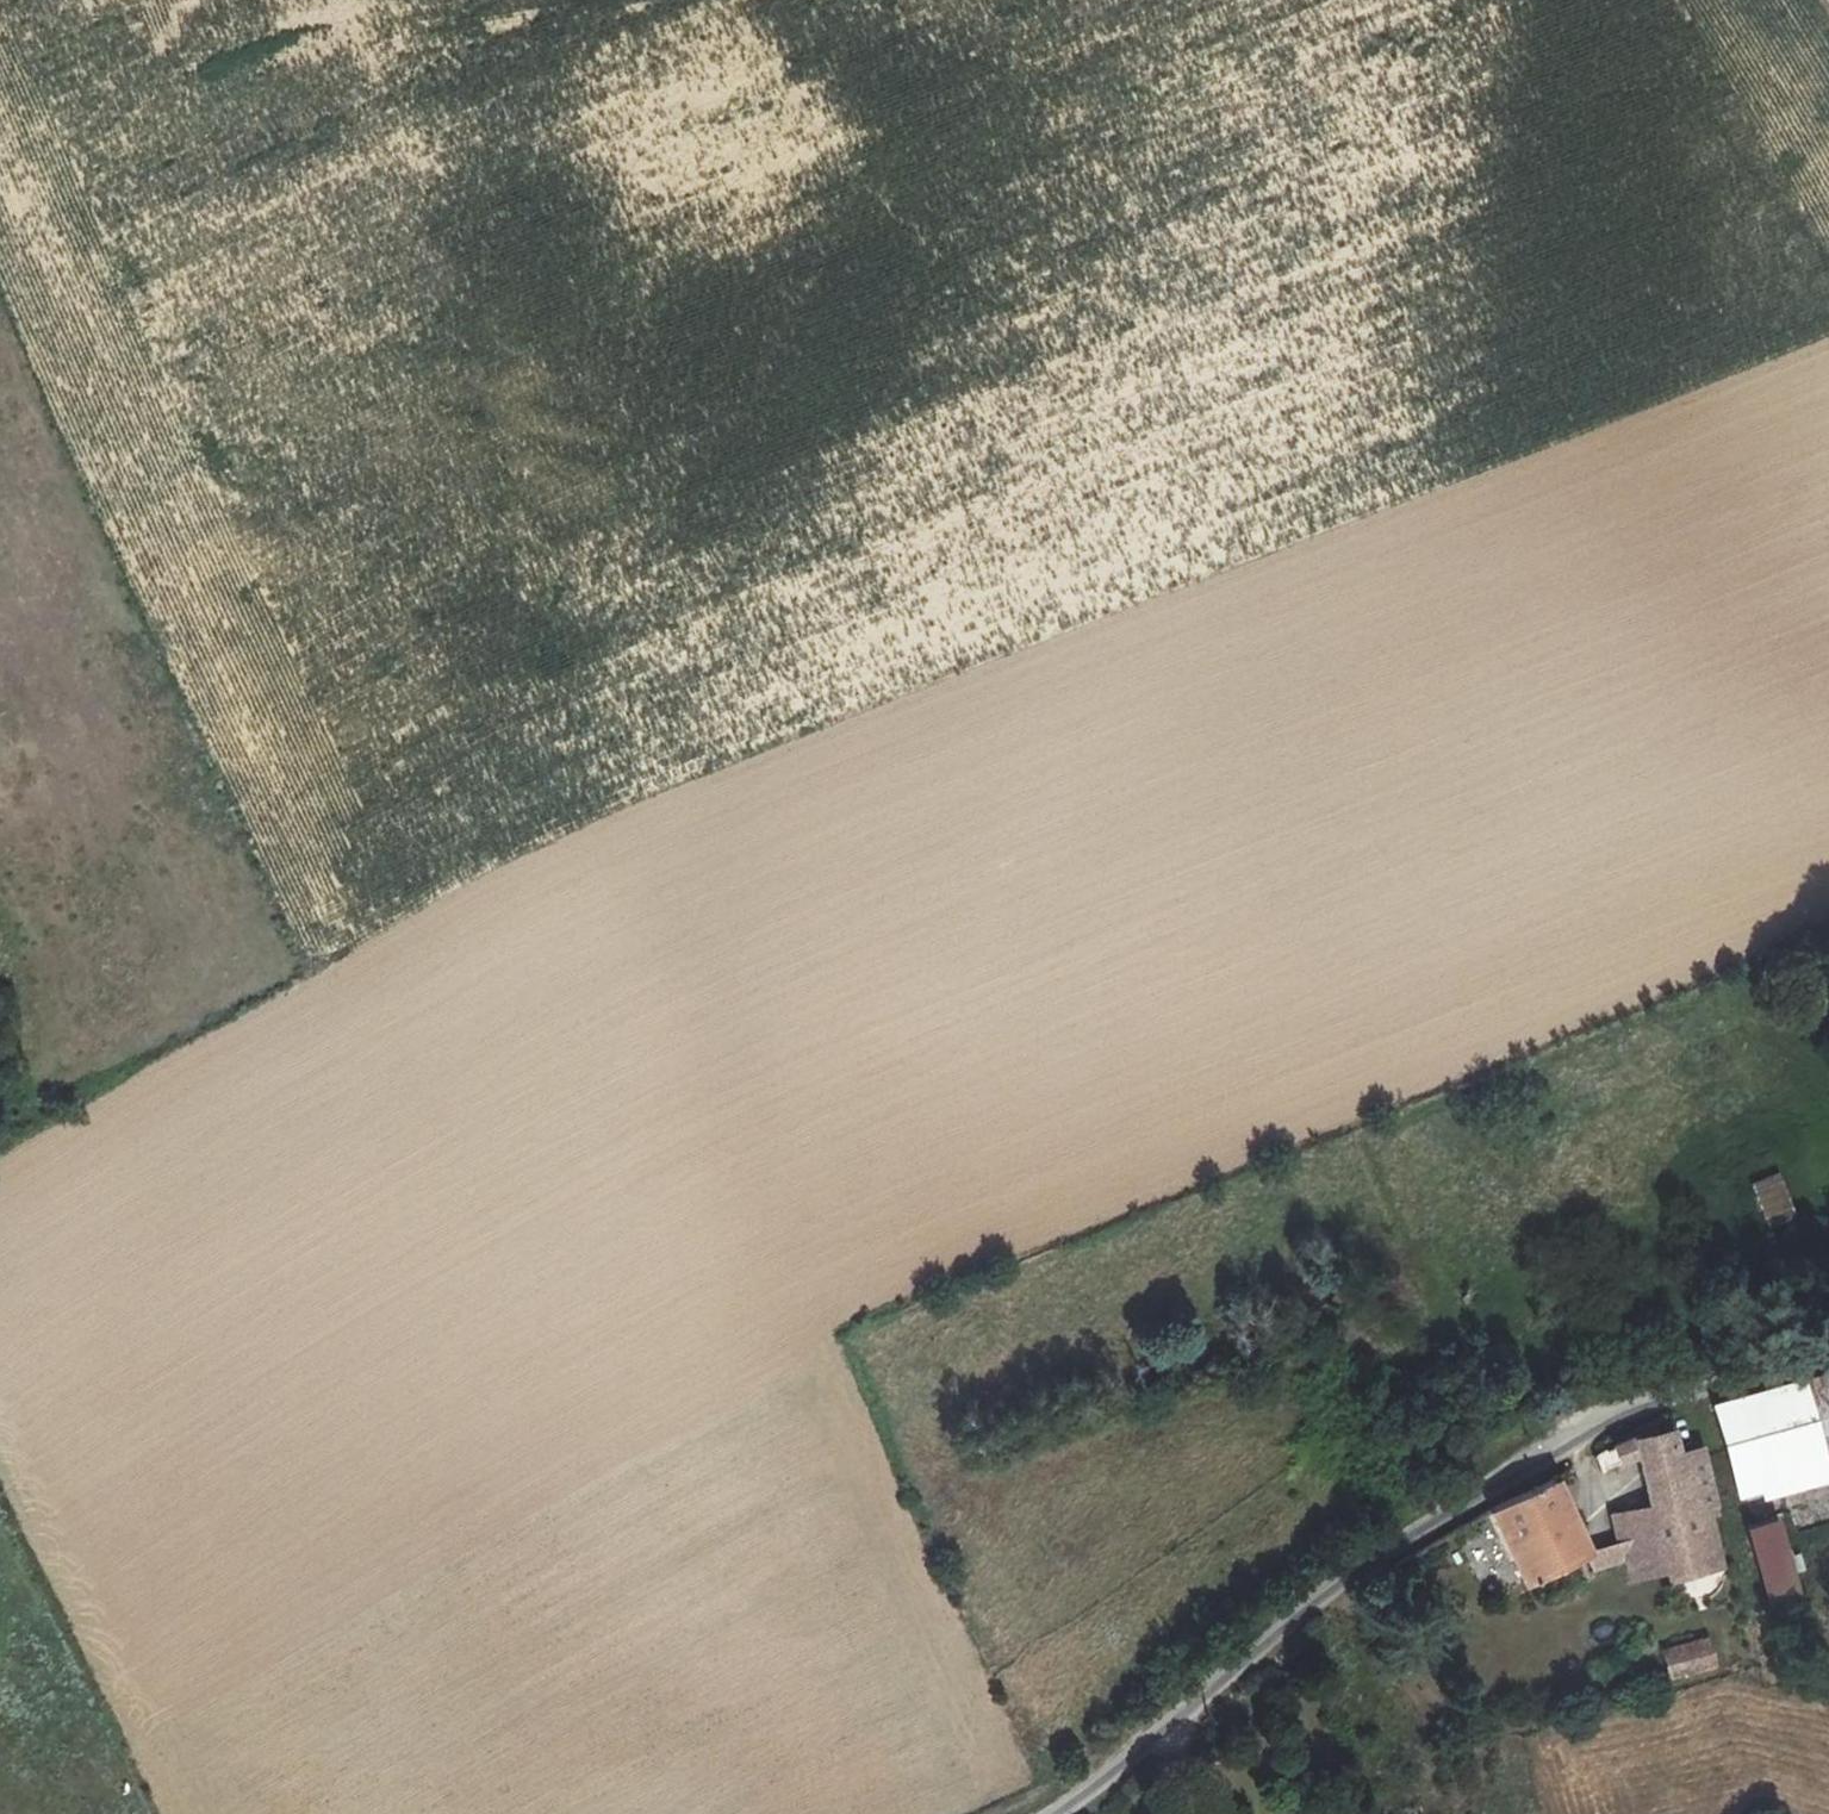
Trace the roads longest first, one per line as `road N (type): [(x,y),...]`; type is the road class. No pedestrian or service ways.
road 1 (unclassified): [(1052,1813),(1394,1544),(1536,1452),(1654,1397),(1828,1354)]

